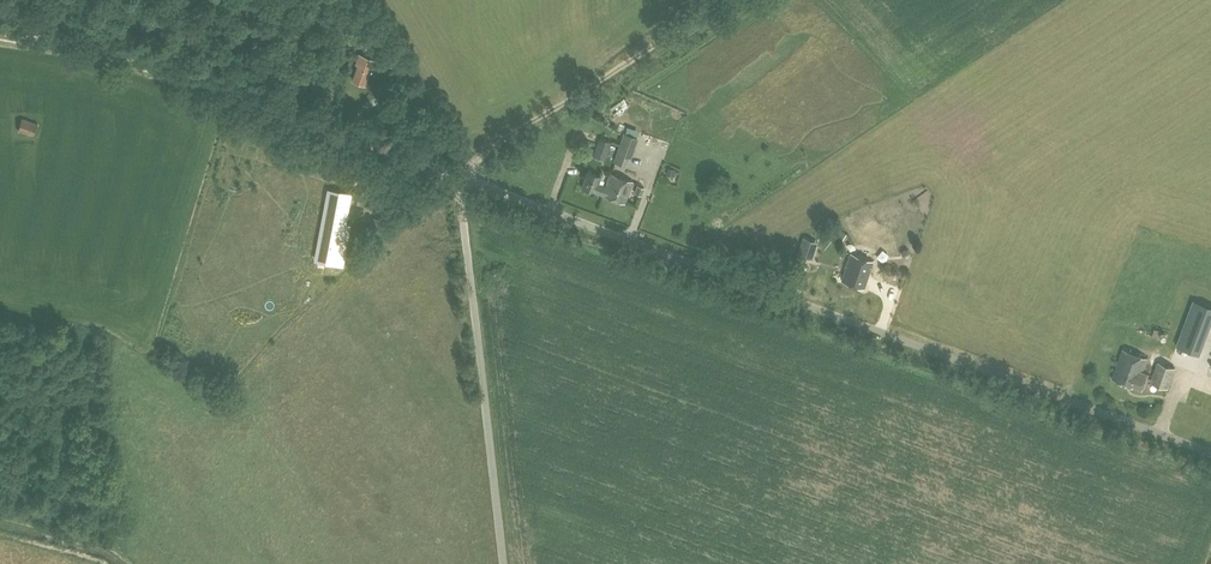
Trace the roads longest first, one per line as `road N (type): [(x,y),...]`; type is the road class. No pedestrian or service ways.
road 1 (unclassified): [(1210,452),(457,175),(504,563)]
road 2 (track): [(457,175),(174,68),(0,31)]
road 3 (track): [(457,175),(725,0)]

